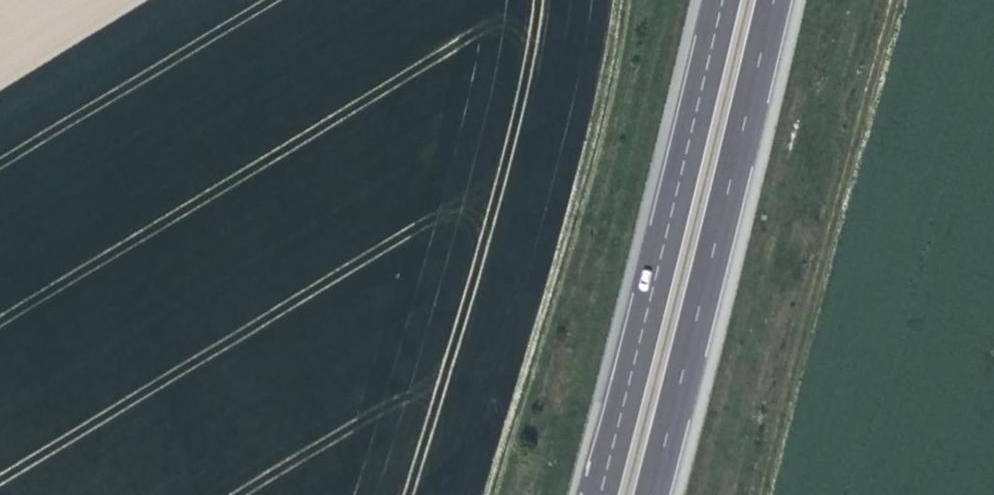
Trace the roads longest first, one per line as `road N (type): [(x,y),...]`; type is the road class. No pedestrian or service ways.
road 1 (track): [(493,494),(591,169),(626,0)]
road 2 (track): [(899,0),(769,494)]
road 3 (motorway): [(649,494),(774,0)]
road 4 (motorway): [(720,0),(599,494)]

